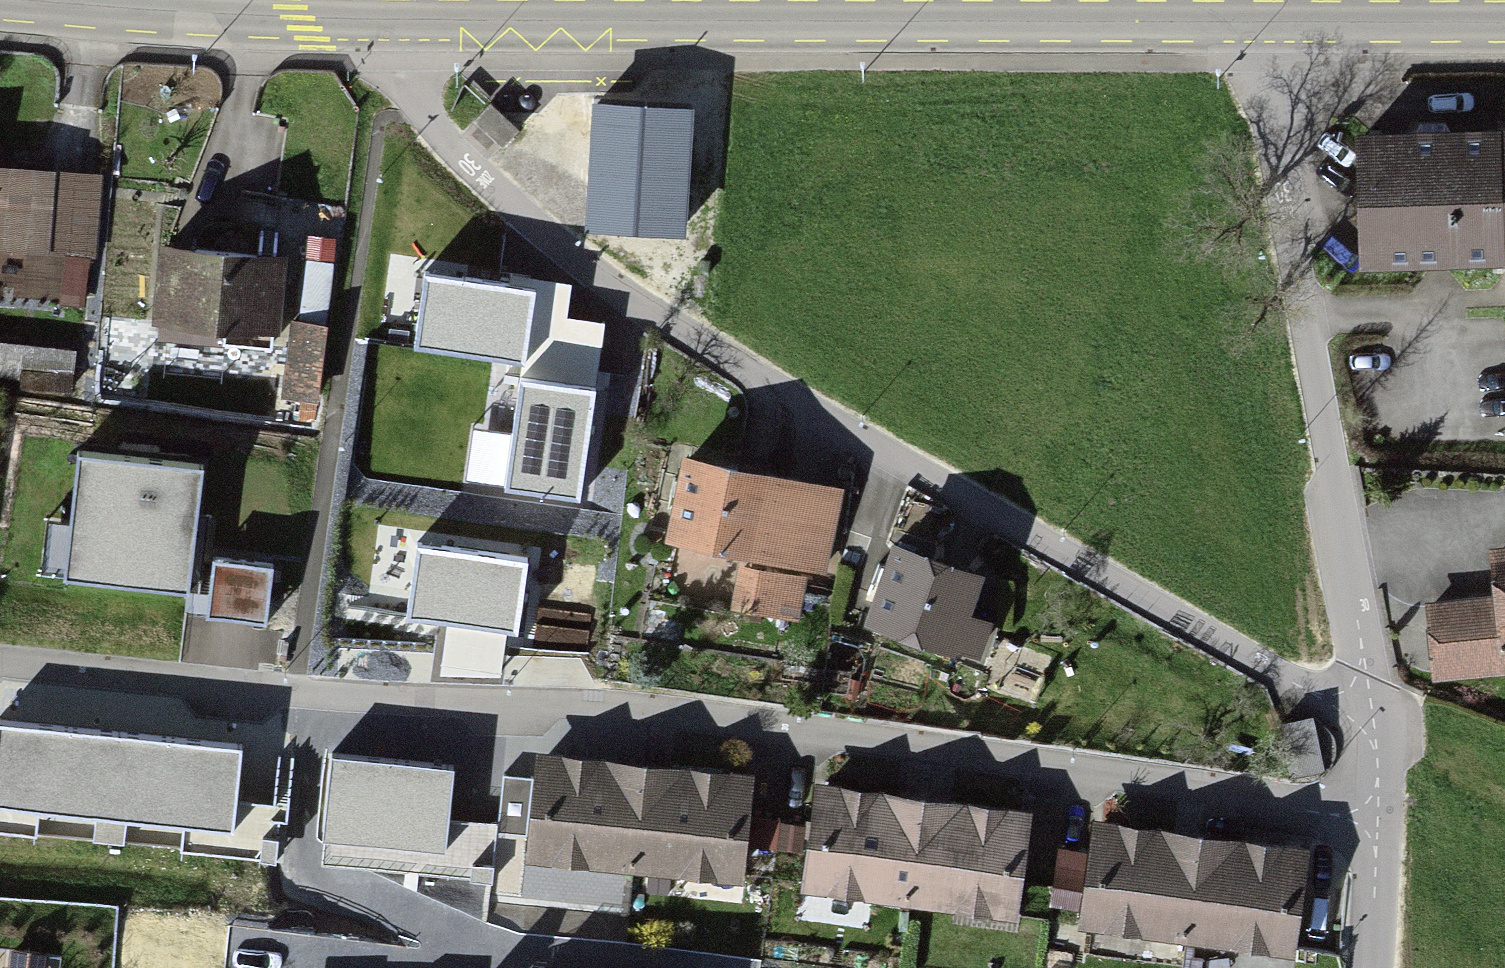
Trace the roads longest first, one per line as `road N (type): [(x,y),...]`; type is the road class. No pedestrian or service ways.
road 1 (residential): [(0,663),(367,705),(642,712),(1382,811)]
road 2 (residential): [(407,19),(415,86),(447,149),(618,291),(1275,674),(1388,721)]
road 3 (primary): [(407,19),(1266,21)]
road 4 (residential): [(1266,21),(1305,319),(1388,721)]
road 5 (primary): [(70,0),(407,19)]
road 6 (primary): [(1266,21),(1504,19)]
road 7 (residential): [(1382,811),(1371,967)]
road 8 (track): [(1504,803),(1388,721)]

